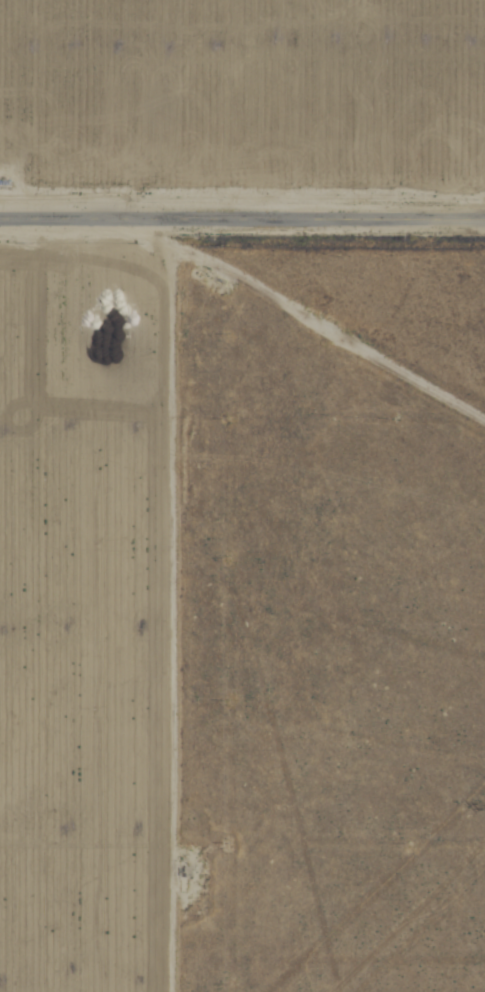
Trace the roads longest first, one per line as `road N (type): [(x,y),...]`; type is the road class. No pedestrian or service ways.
road 1 (residential): [(158,219),(137,246),(133,991)]
road 2 (tertiary): [(0,219),(484,220)]
road 3 (residential): [(484,438),(295,328),(158,219)]

